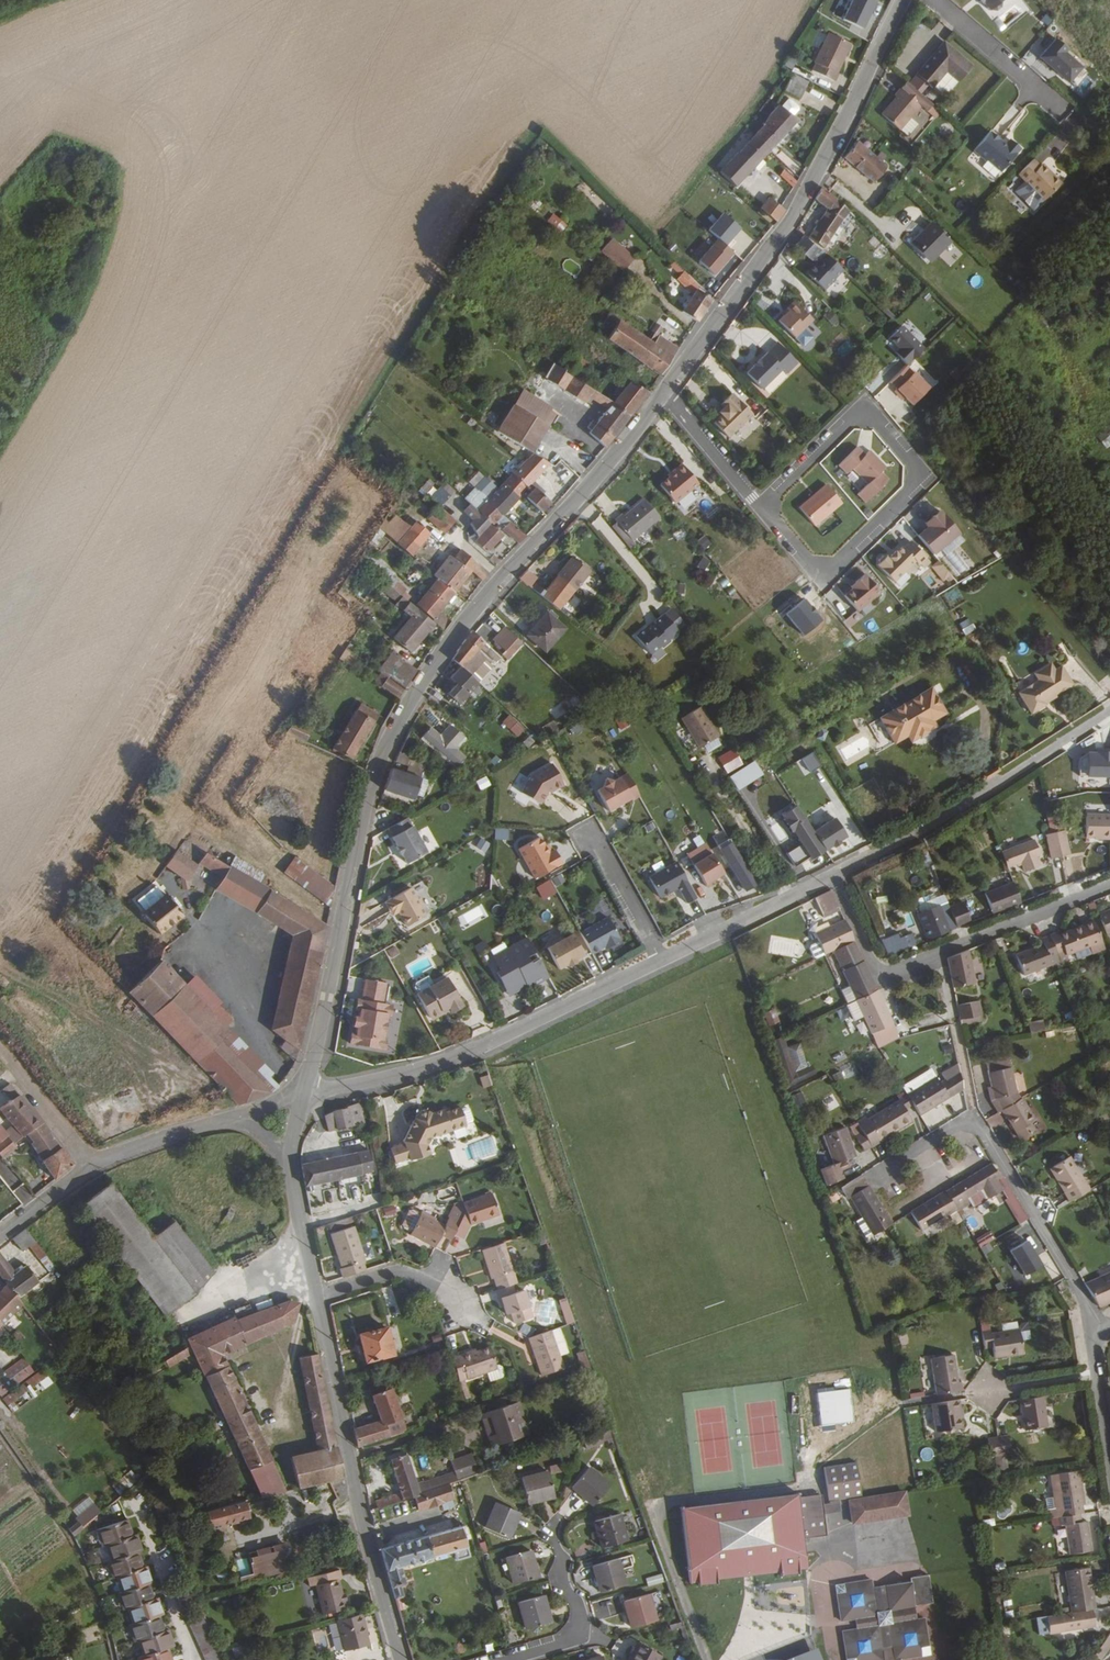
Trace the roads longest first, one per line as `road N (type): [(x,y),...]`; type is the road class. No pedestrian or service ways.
road 1 (tertiary): [(665,392),(481,602),(395,729),(377,767),(301,1093)]
road 2 (residential): [(833,879),(482,1045),(301,1093)]
road 3 (tertiary): [(903,0),(779,237),(665,392)]
road 4 (residential): [(761,506),(864,406),(924,478),(821,578)]
road 5 (tertiary): [(316,1294),(359,1512),(401,1659)]
road 6 (residential): [(1109,710),(933,826),(833,879)]
road 7 (residential): [(0,1435),(78,1551),(113,1659)]
road 8 (residential): [(1095,1332),(1080,1293),(981,1128)]
road 9 (residential): [(1109,887),(939,956)]
road 10 (residential): [(508,1659),(581,1637),(556,1541)]
road 11 (residential): [(1063,112),(932,0)]
road 12 (residential): [(316,1294),(397,1272),(460,1305)]
road 13 (unclassified): [(91,1164),(239,1119)]
road 14 (residential): [(665,392),(761,506)]
road 15 (unclassified): [(0,1052),(91,1164)]
road 16 (tertiary): [(286,1154),(316,1294)]

